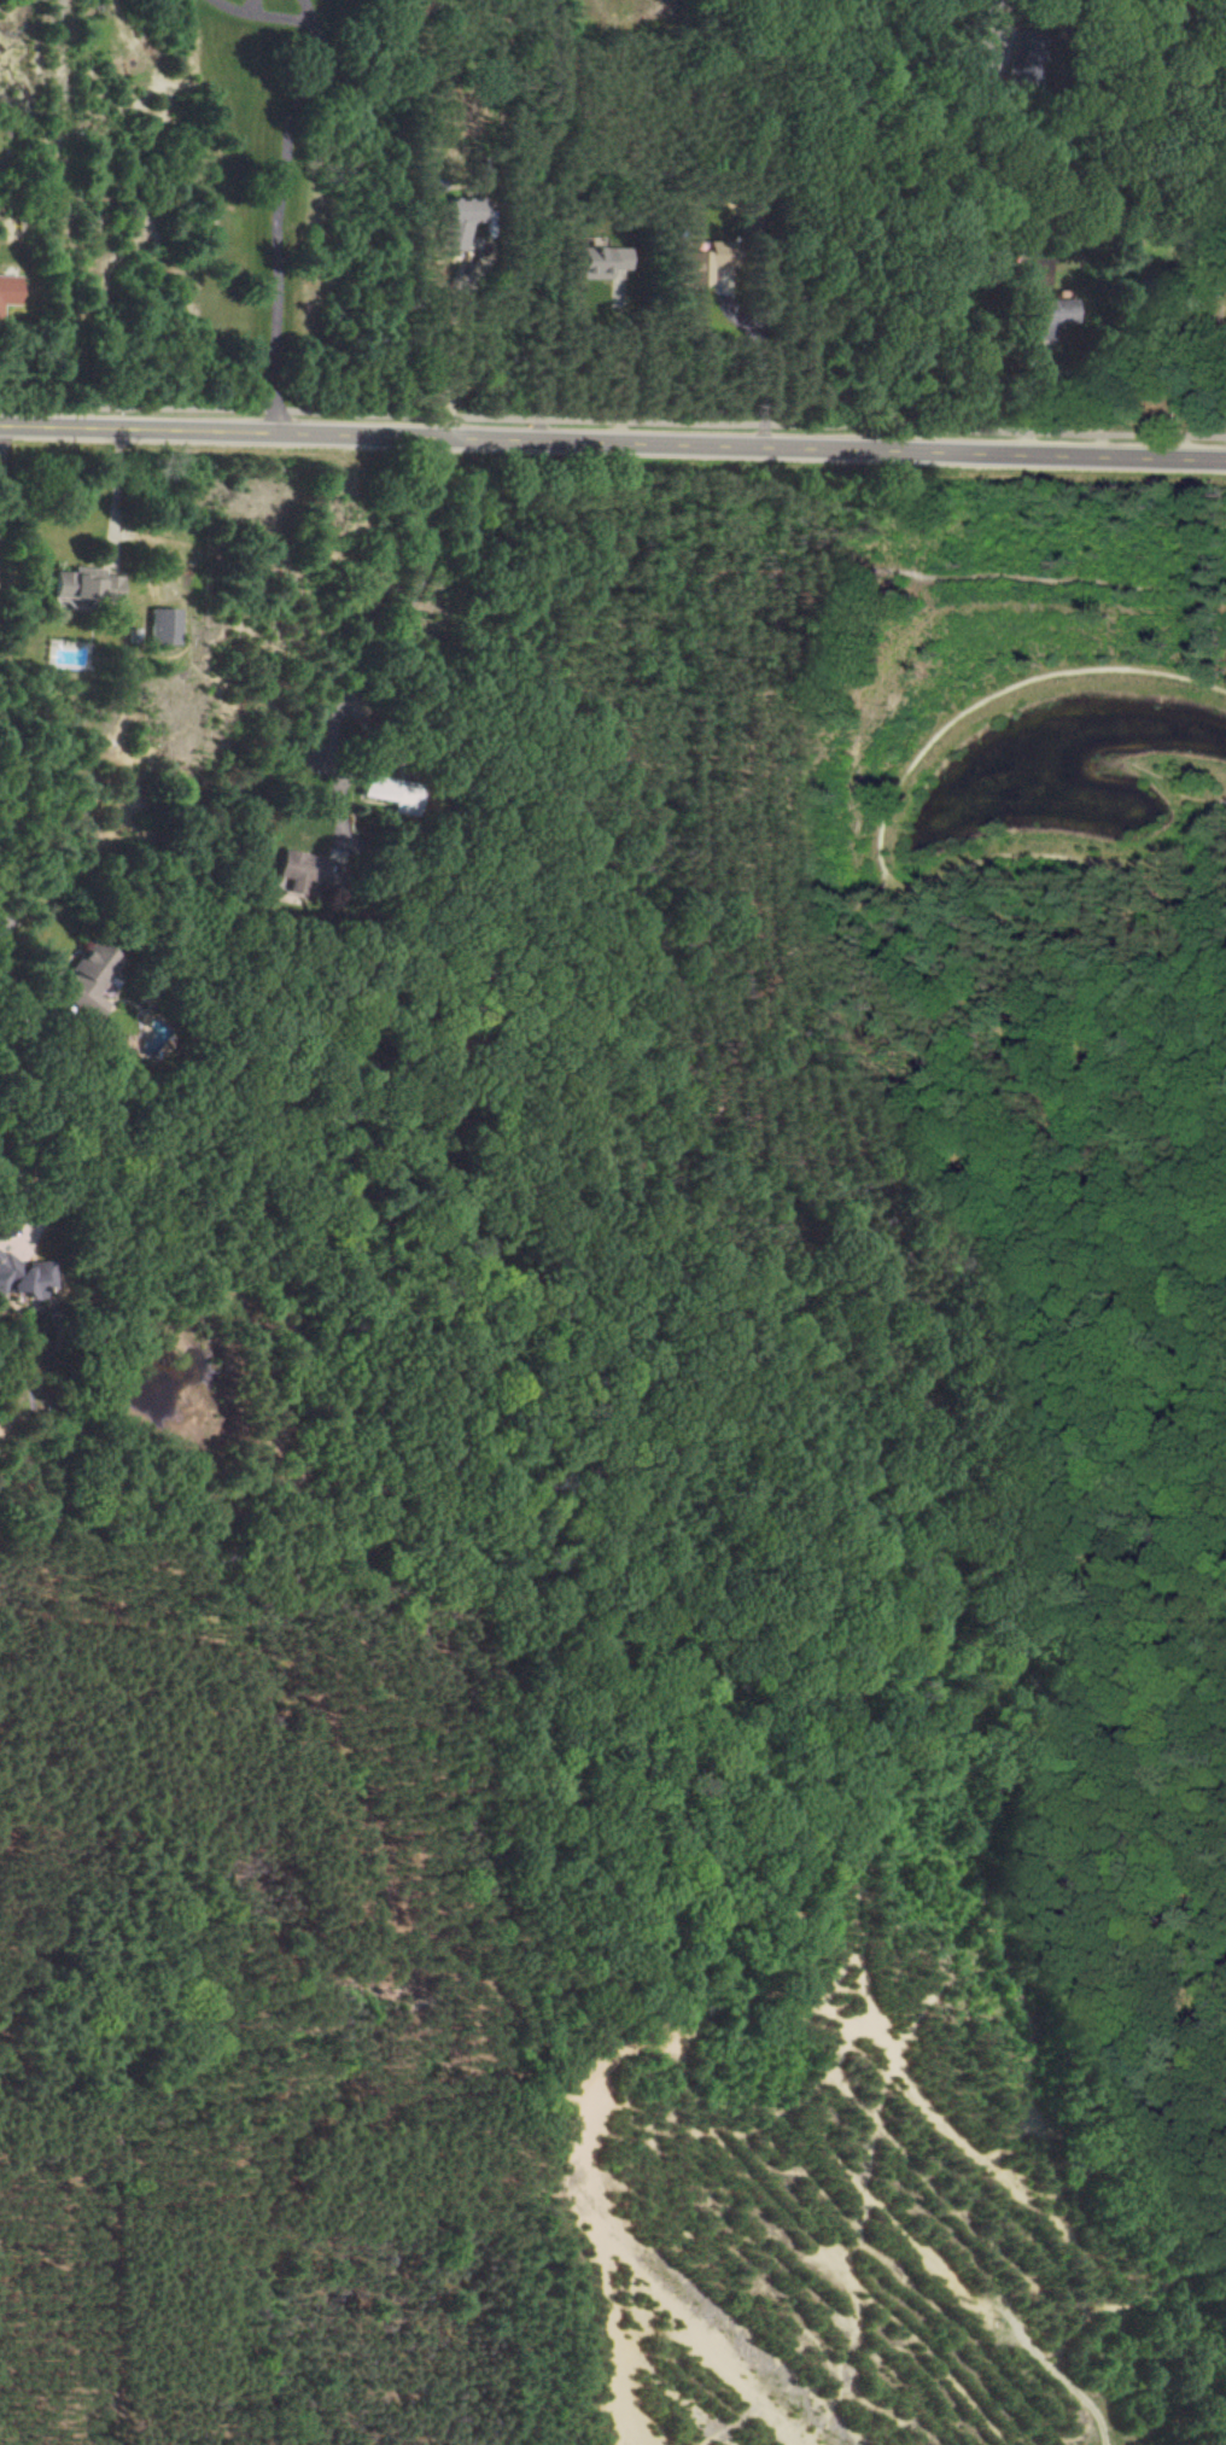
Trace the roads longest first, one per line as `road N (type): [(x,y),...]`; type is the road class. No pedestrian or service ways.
road 1 (tertiary): [(1225,461),(0,436)]

